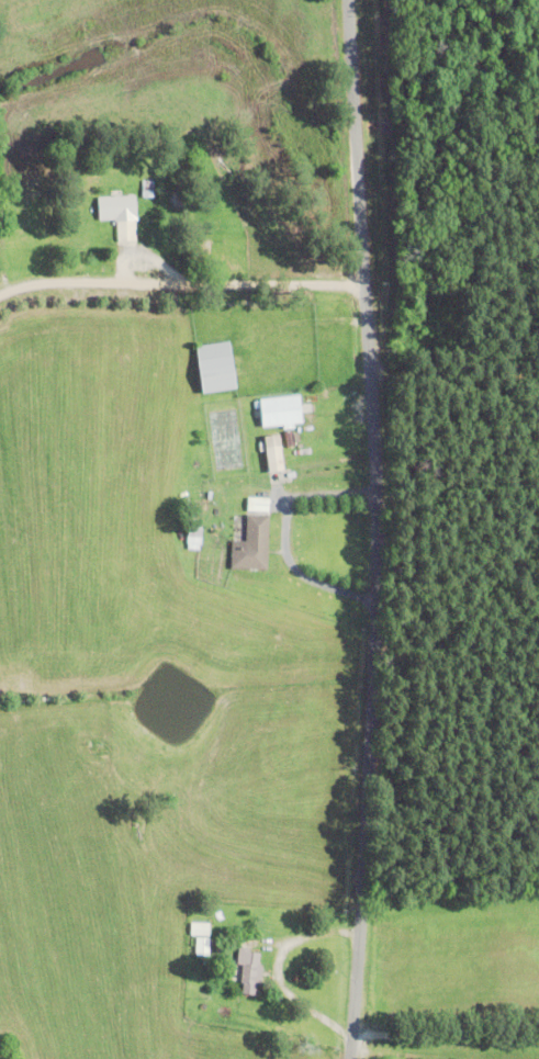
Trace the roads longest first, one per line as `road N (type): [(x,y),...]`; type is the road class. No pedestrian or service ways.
road 1 (residential): [(350,1058),(380,540),(349,0)]

